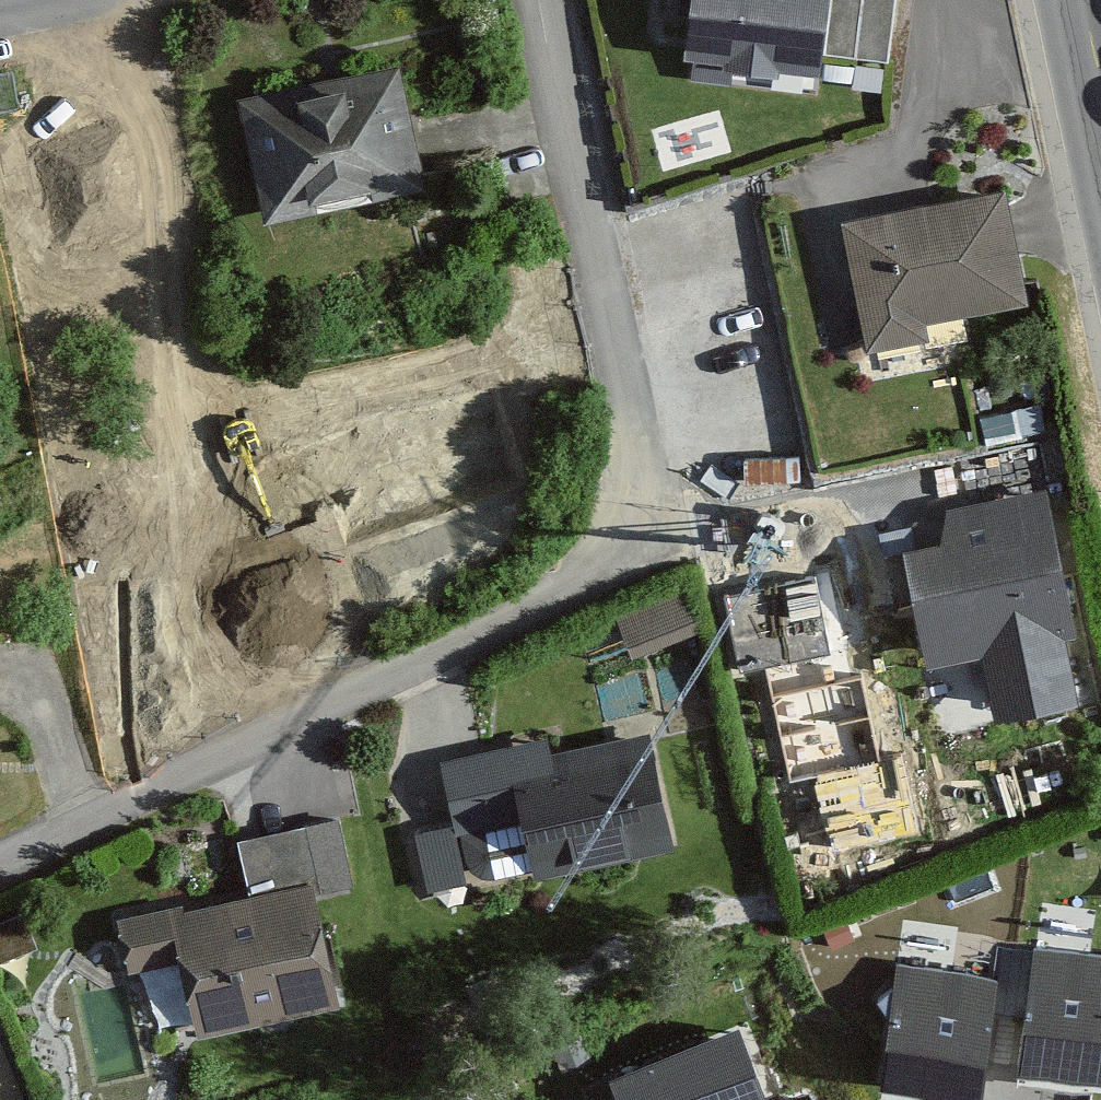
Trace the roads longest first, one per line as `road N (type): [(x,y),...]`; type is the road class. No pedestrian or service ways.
road 1 (residential): [(0,866),(549,597),(605,542),(626,483),(626,398),(542,0)]
road 2 (tertiary): [(1100,176),(1063,0)]

